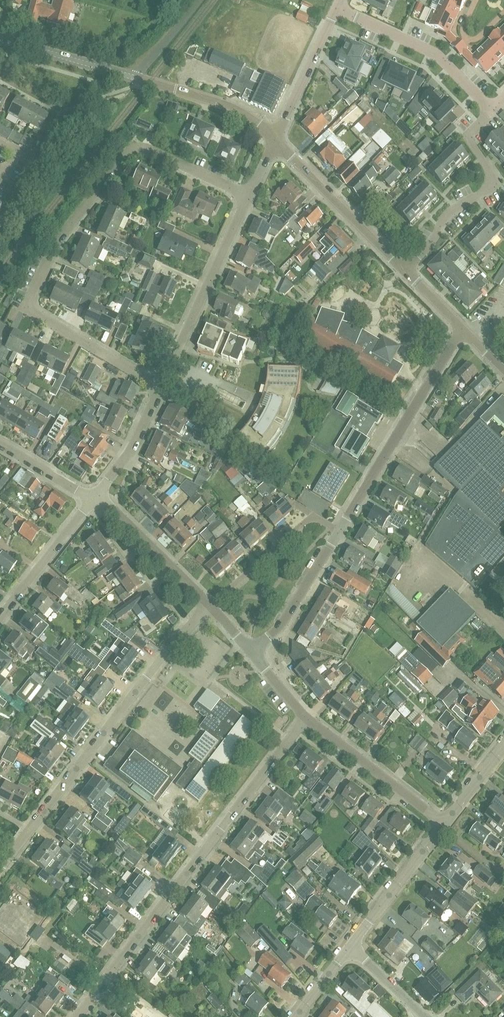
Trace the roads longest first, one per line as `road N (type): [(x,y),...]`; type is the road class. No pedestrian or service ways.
road 1 (residential): [(161,386),(32,311),(31,295),(60,237),(130,151),(148,149),(249,195)]
road 2 (residential): [(76,1016),(306,716)]
road 3 (residential): [(0,863),(209,607)]
road 4 (residential): [(339,529),(462,328)]
road 5 (residential): [(406,271),(448,214),(491,185),(490,169),(467,137),(493,111)]
road 6 (residential): [(161,386),(249,195)]
road 7 (residential): [(493,111),(432,50),(336,8)]
road 8 (tertiary): [(406,271),(277,139)]
road 9 (residential): [(443,823),(306,716)]
road 10 (residential): [(209,607),(309,519),(339,529)]
road 11 (residential): [(209,607),(96,494)]
road 12 (tertiary): [(277,139),(229,105),(133,78)]
road 13 (residential): [(350,948),(443,823)]
road 14 (residential): [(251,649),(276,632),(339,529)]
road 15 (residential): [(0,618),(92,500)]
road 16 (residential): [(277,139),(336,8)]
road 17 (tertiary): [(133,78),(0,40)]
road 18 (residential): [(96,494),(129,454),(161,386)]

